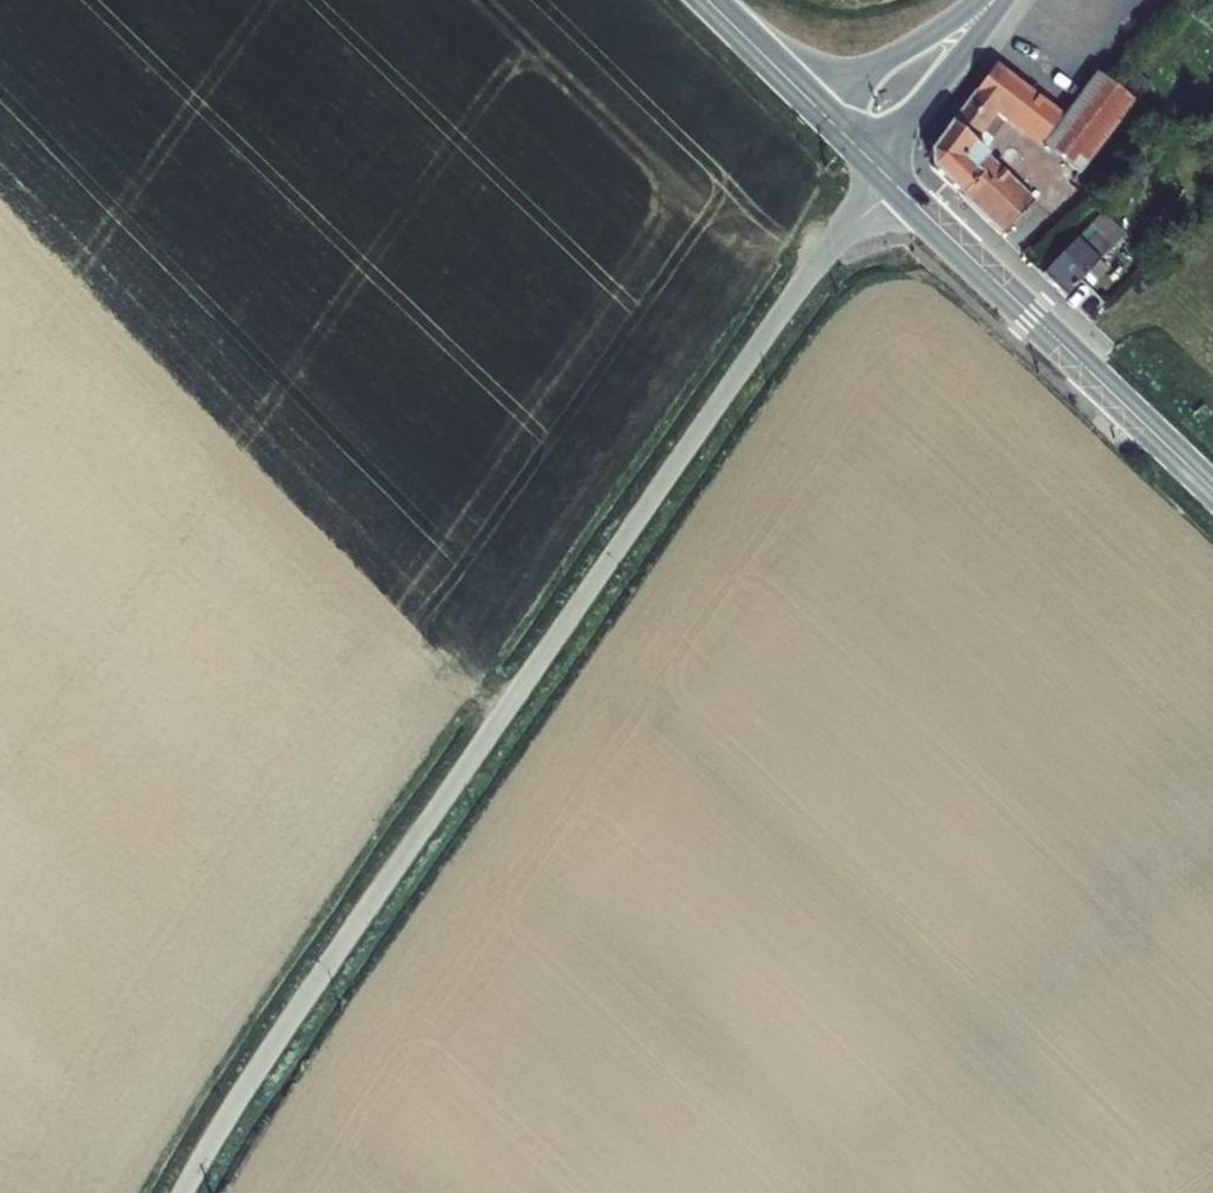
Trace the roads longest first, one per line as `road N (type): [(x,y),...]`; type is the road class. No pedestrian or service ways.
road 1 (unclassified): [(183,1192),(326,968),(883,172)]
road 2 (secondary): [(1212,489),(883,172)]
road 3 (tertiary): [(883,172),(1006,0)]
road 4 (tertiary): [(979,0),(872,67),(819,111)]
road 5 (secondary): [(819,111),(706,0)]

